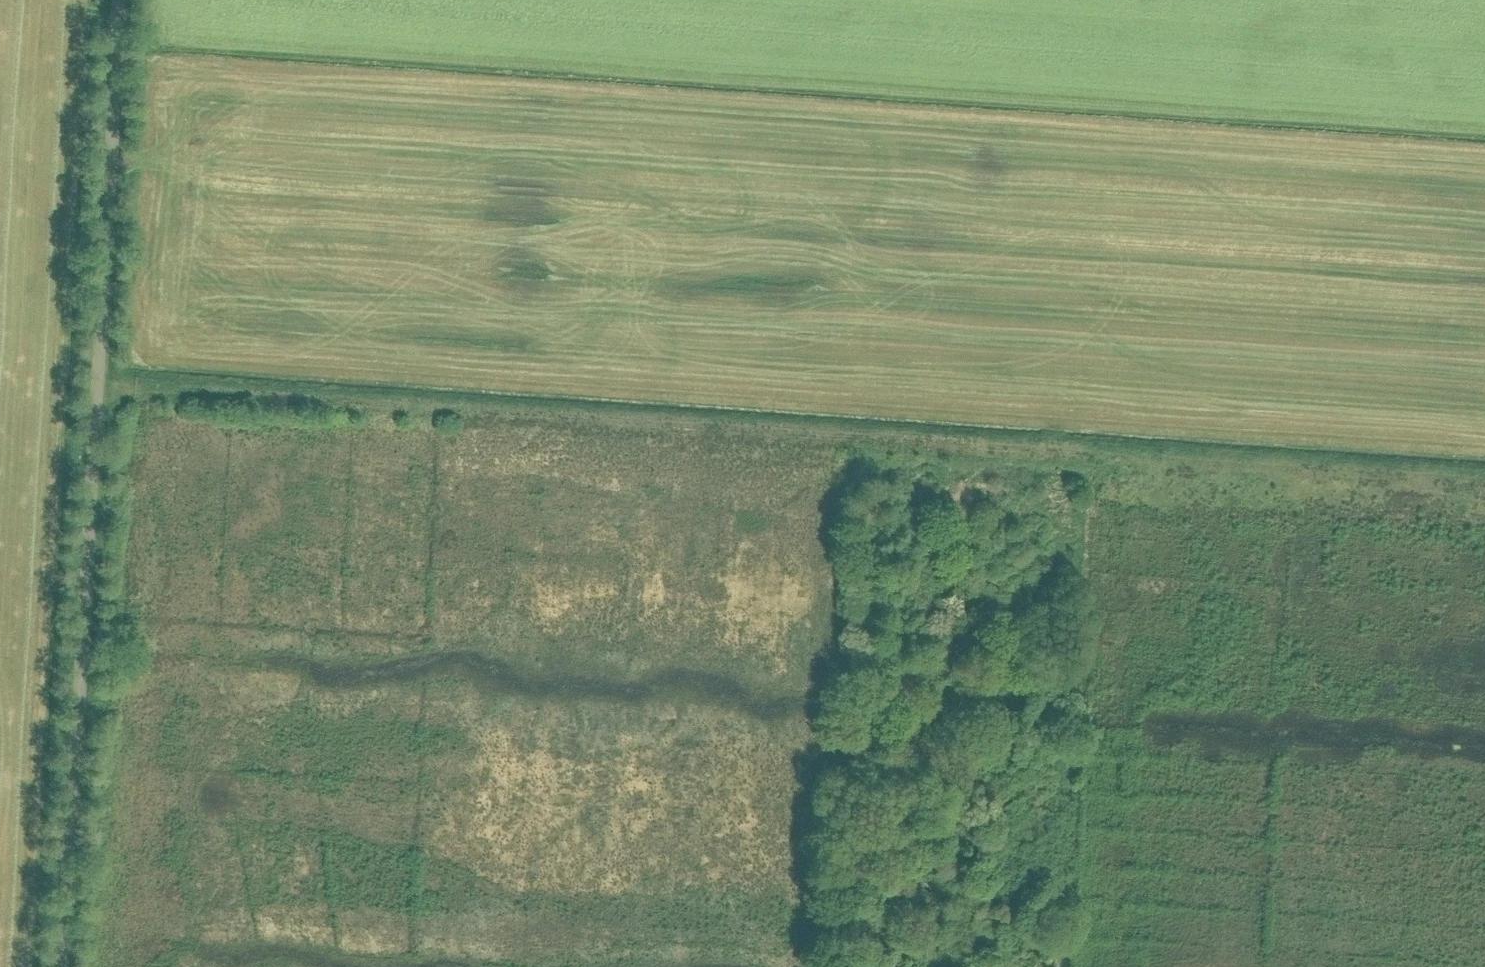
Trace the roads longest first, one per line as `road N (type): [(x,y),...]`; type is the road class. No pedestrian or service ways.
road 1 (unclassified): [(62,966),(117,0)]

